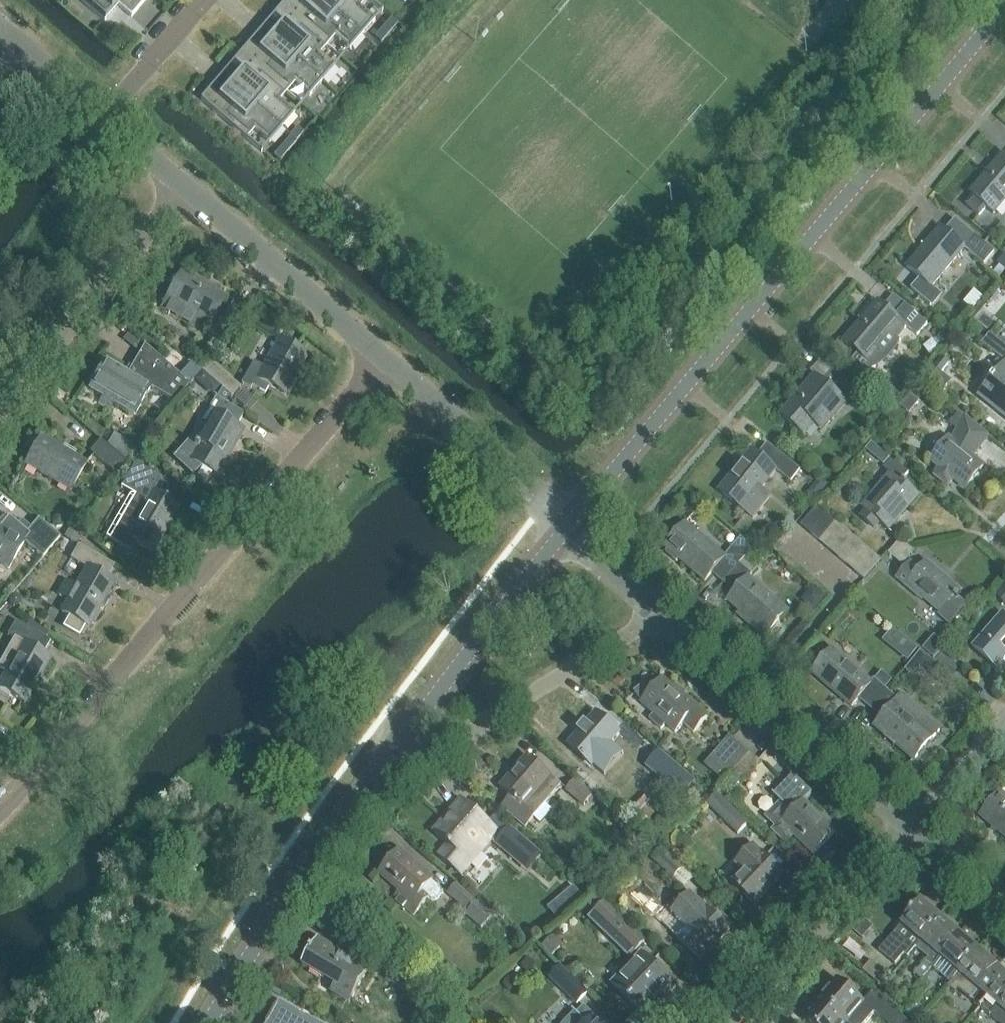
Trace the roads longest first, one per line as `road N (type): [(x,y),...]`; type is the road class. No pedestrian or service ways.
road 1 (tertiary): [(565,530),(1002,0)]
road 2 (residential): [(0,813),(367,348)]
road 3 (residential): [(910,828),(660,616)]
road 4 (residential): [(377,775),(660,616)]
road 5 (tertiary): [(377,775),(565,530)]
road 6 (tertiary): [(210,1022),(377,775)]
road 7 (residential): [(0,401),(184,180)]
road 8 (residential): [(721,1022),(910,828)]
road 9 (residential): [(565,530),(367,348)]
road 10 (residential): [(367,348),(184,180)]
road 11 (residential): [(104,113),(201,0)]
road 12 (residential): [(910,828),(1004,719)]
road 13 (residential): [(660,616),(565,530)]
road 14 (residential): [(104,113),(9,32)]
road 15 (residential): [(1004,910),(910,828)]

